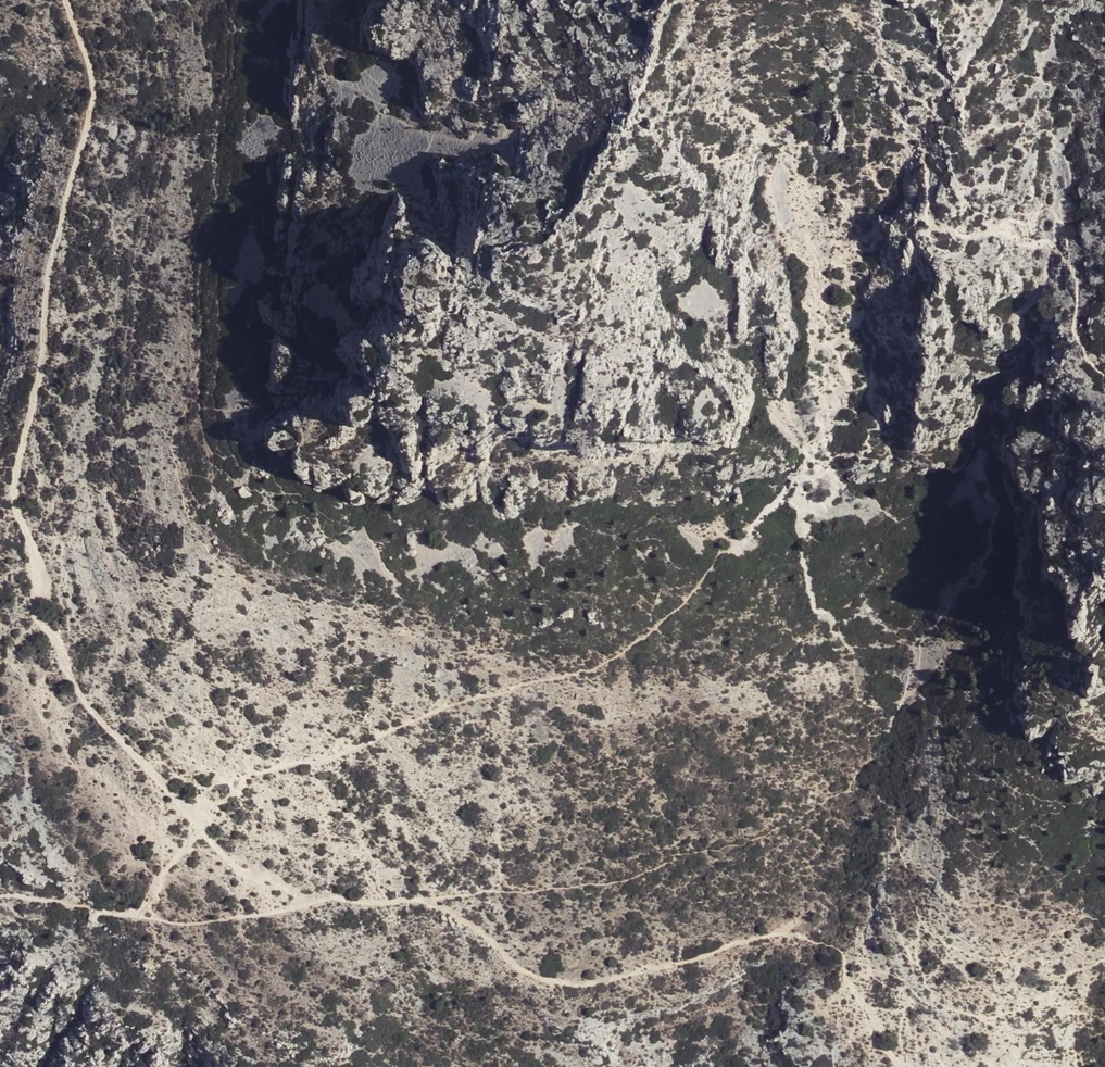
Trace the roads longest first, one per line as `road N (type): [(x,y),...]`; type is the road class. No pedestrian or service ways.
road 1 (track): [(65,0),(92,94),(48,275),(40,376),(15,502),(37,564),(36,616),(68,675),(201,831)]

